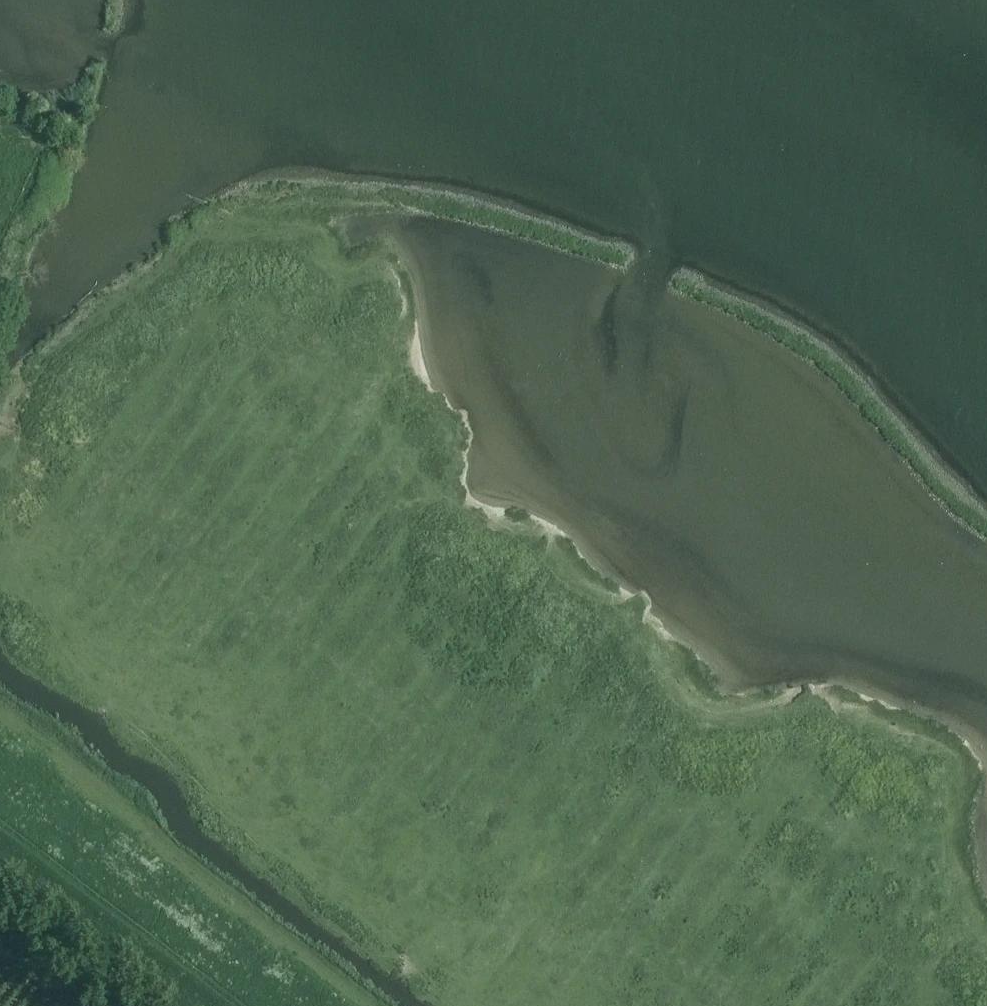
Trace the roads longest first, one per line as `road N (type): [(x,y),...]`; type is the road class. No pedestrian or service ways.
road 1 (track): [(0,807),(260,1005)]

